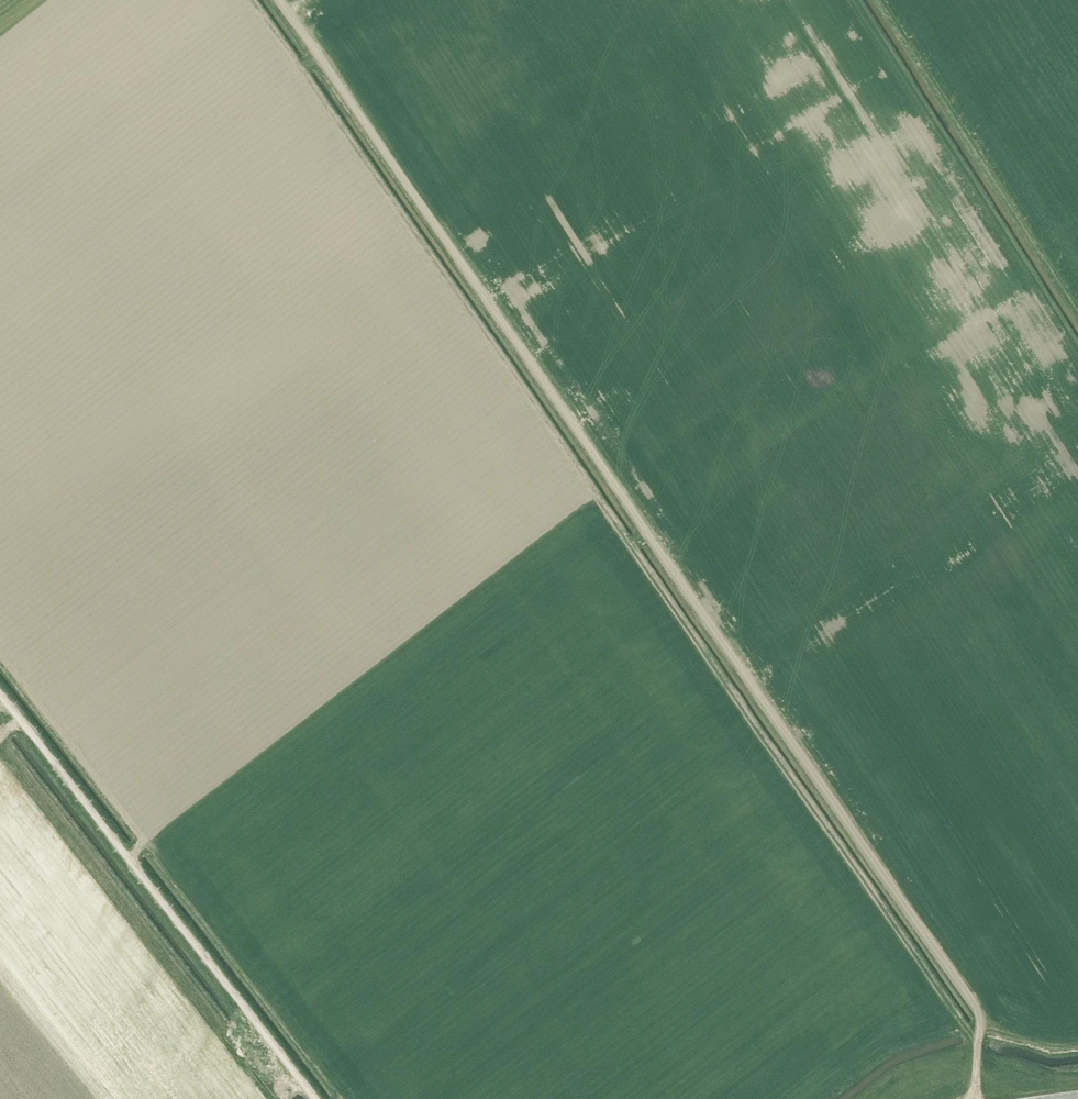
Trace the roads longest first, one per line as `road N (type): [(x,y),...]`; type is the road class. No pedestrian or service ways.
road 1 (unclassified): [(315,1098),(0,694)]

